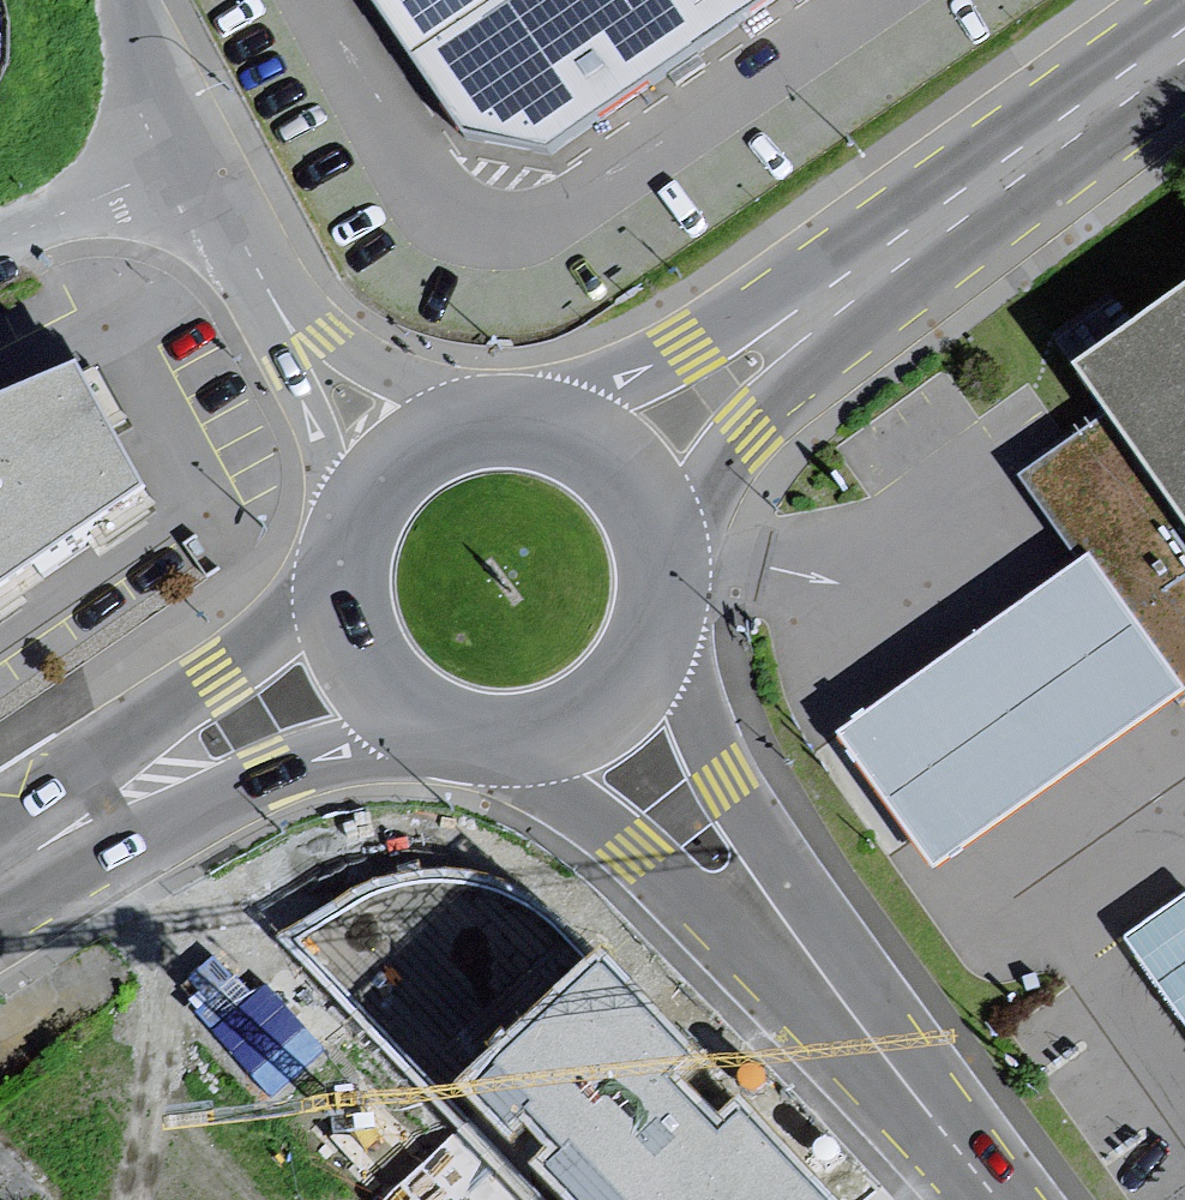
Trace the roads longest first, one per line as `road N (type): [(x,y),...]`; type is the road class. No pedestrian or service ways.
road 1 (primary): [(331,554),(222,681),(34,855)]
road 2 (primary): [(888,261),(610,394),(502,420)]
road 3 (primary): [(34,855),(271,765),(409,734)]
road 4 (primary): [(666,566),(747,427),(888,261)]
road 5 (primary): [(888,261),(1184,46)]
road 6 (unclassified): [(783,930),(1003,1199)]
road 7 (unclassified): [(494,758),(783,930)]
road 8 (unclassified): [(783,930),(664,621)]
road 9 (primary): [(666,566),(647,509),(617,468),(576,439),(502,420)]
road 10 (primary): [(494,758),(546,752),(607,719),(650,665),(664,621)]
road 11 (unclassified): [(474,421),(357,365),(281,314)]
road 12 (unclassified): [(281,314),(340,525)]
road 13 (primary): [(331,554),(327,589),(341,657),(381,713),(409,734)]
road 14 (unclassified): [(200,154),(281,314)]
road 15 (primary): [(474,421),(396,453),(340,525)]
road 16 (unclassified): [(200,154),(127,0)]

